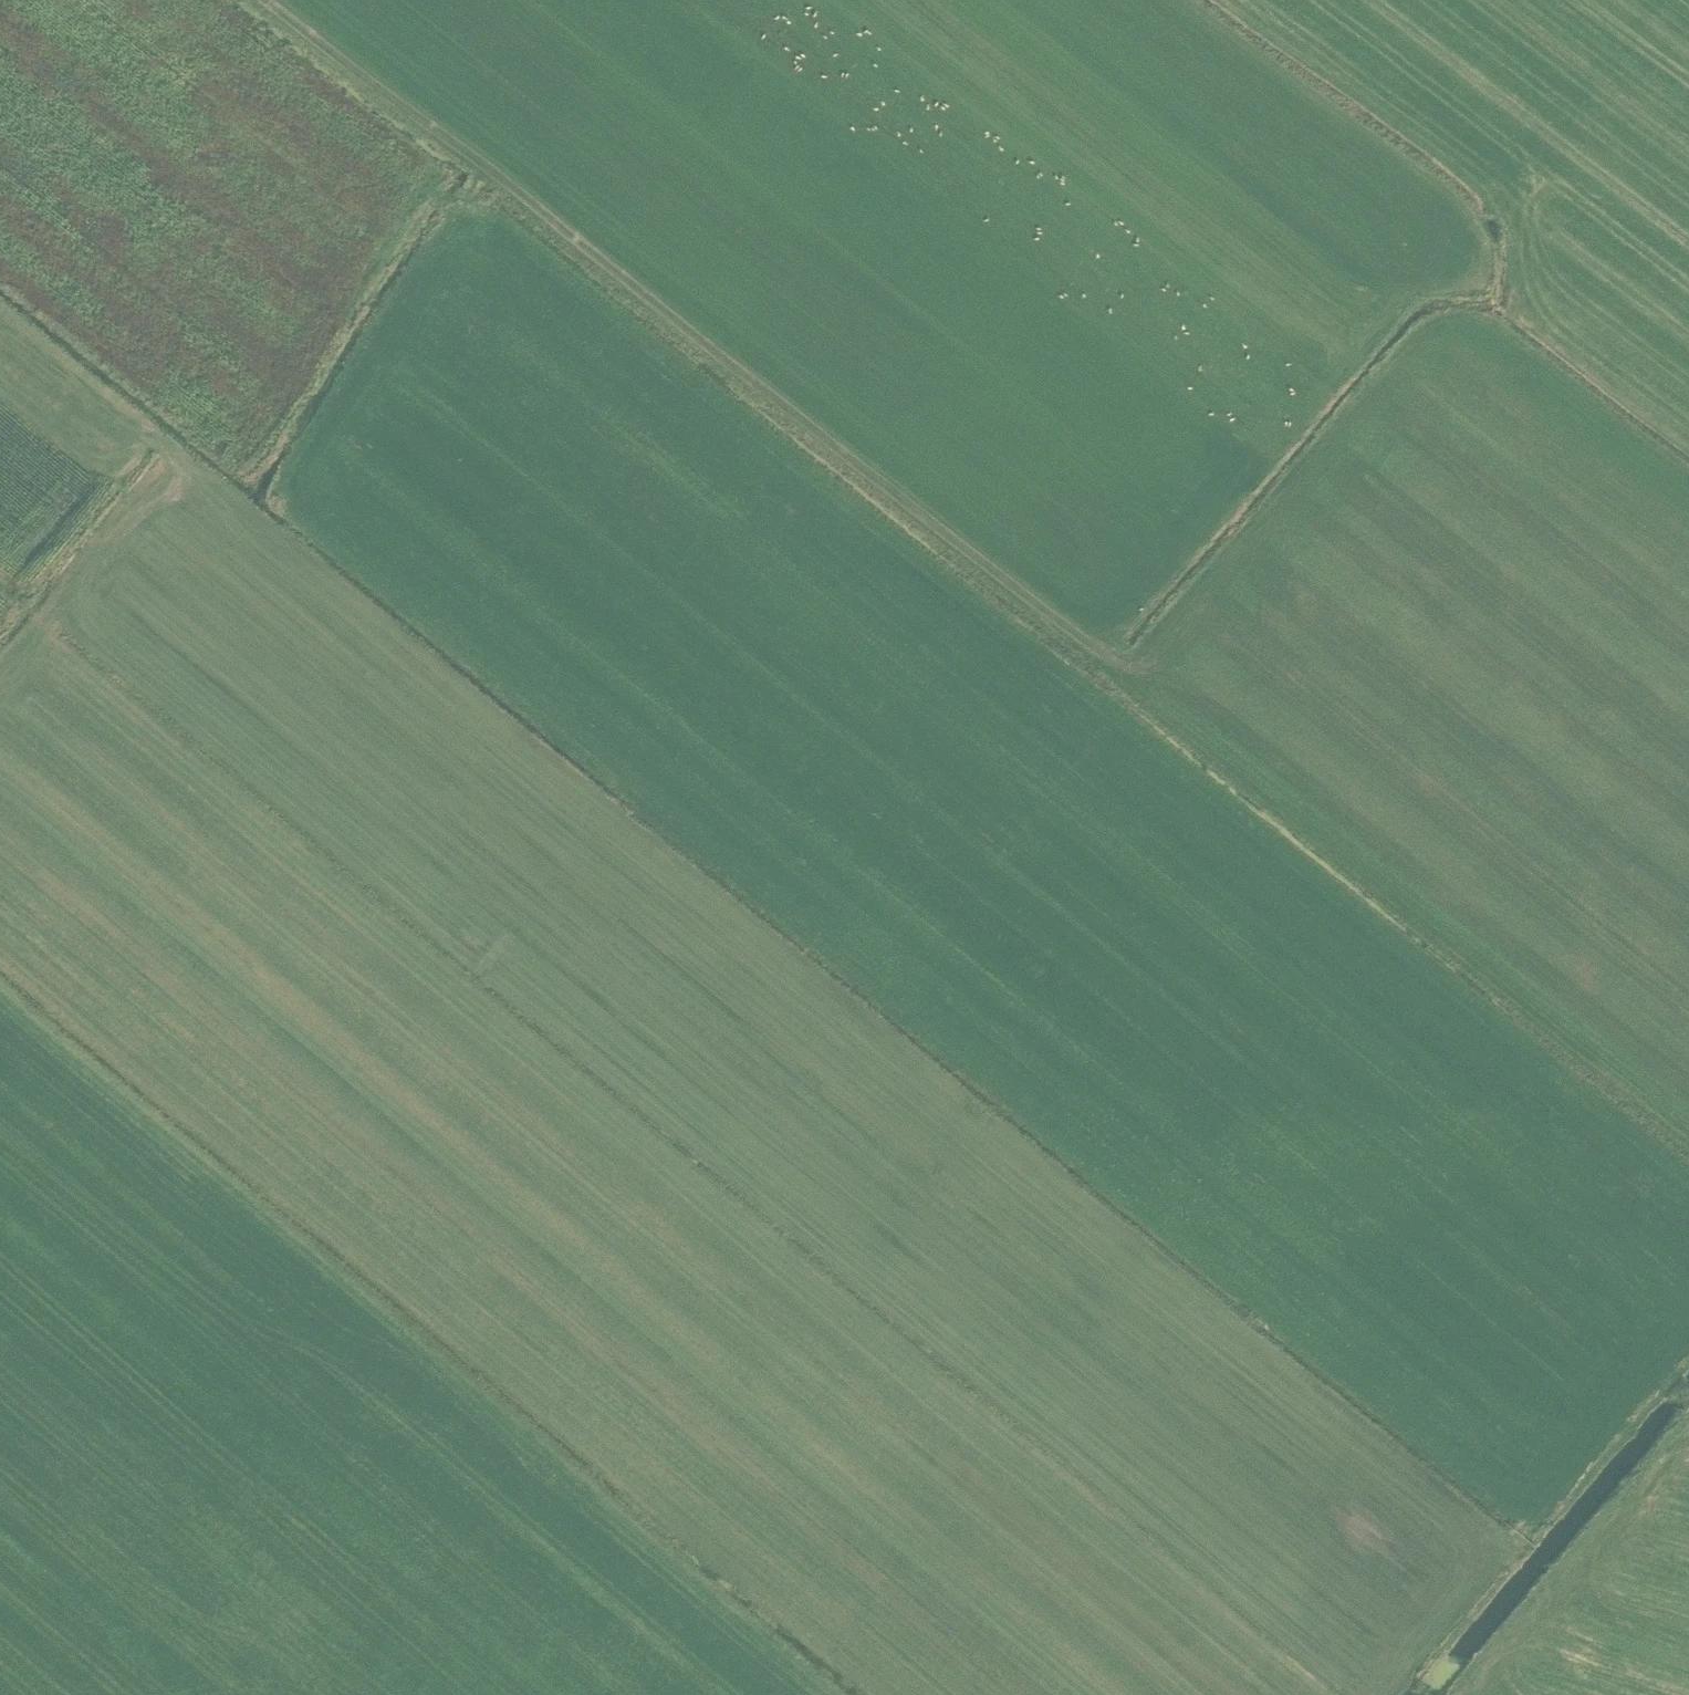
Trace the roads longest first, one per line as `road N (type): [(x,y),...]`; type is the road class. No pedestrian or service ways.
road 1 (track): [(267,0),(1688,1137)]

